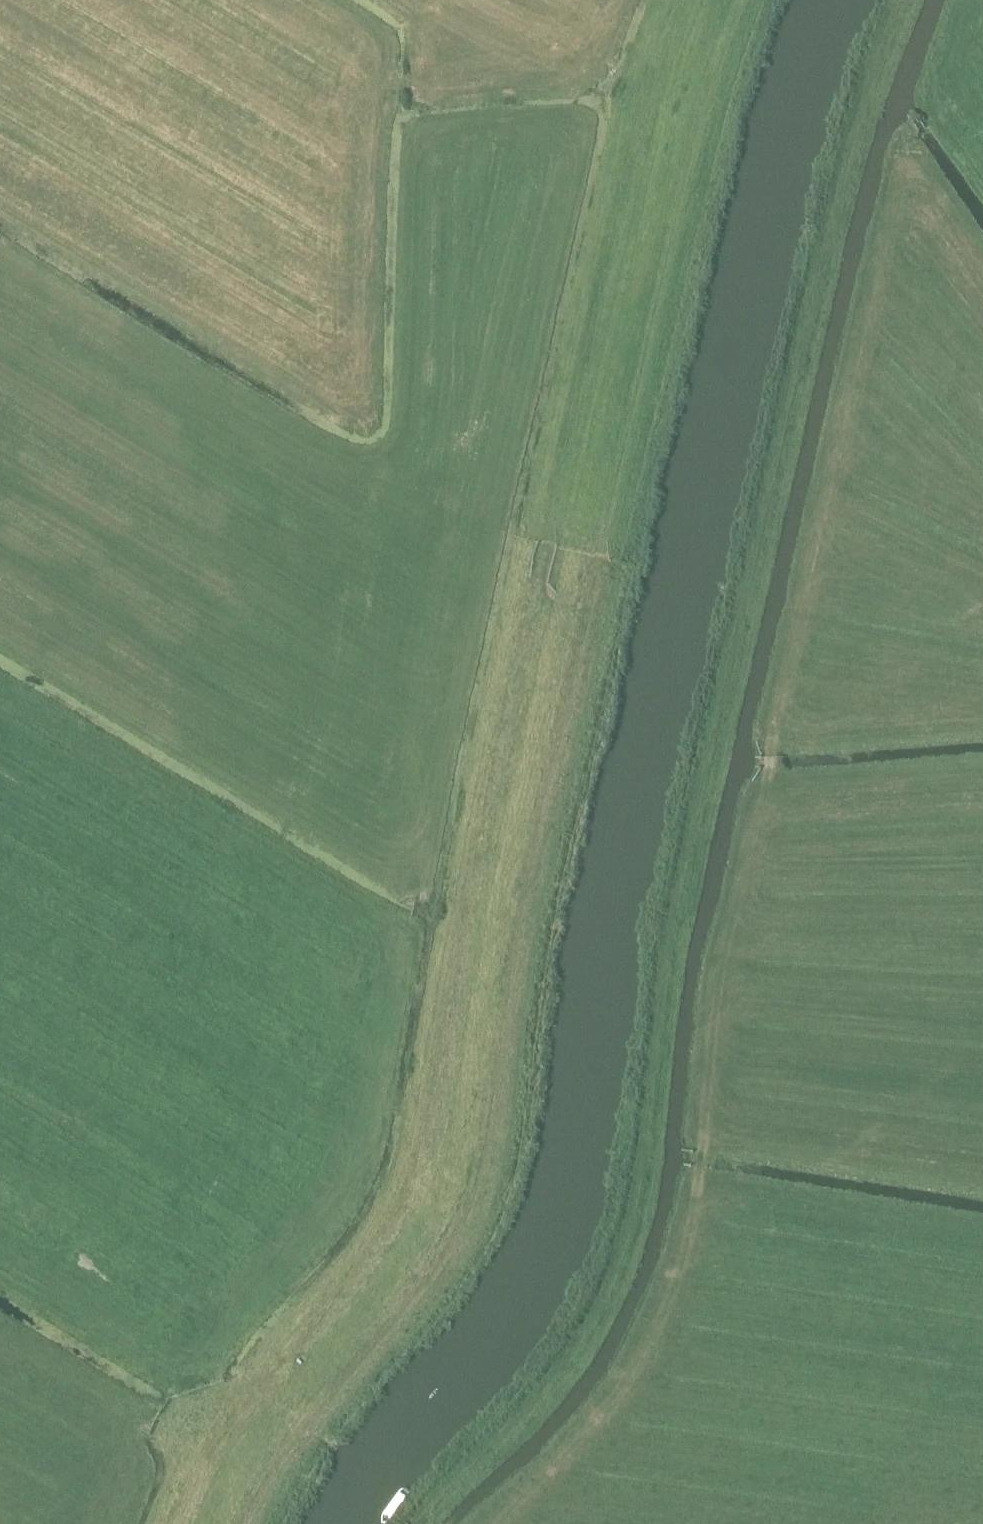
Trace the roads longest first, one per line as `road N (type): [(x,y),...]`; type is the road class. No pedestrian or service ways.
road 1 (track): [(215,1410),(180,1367),(0,1257)]

